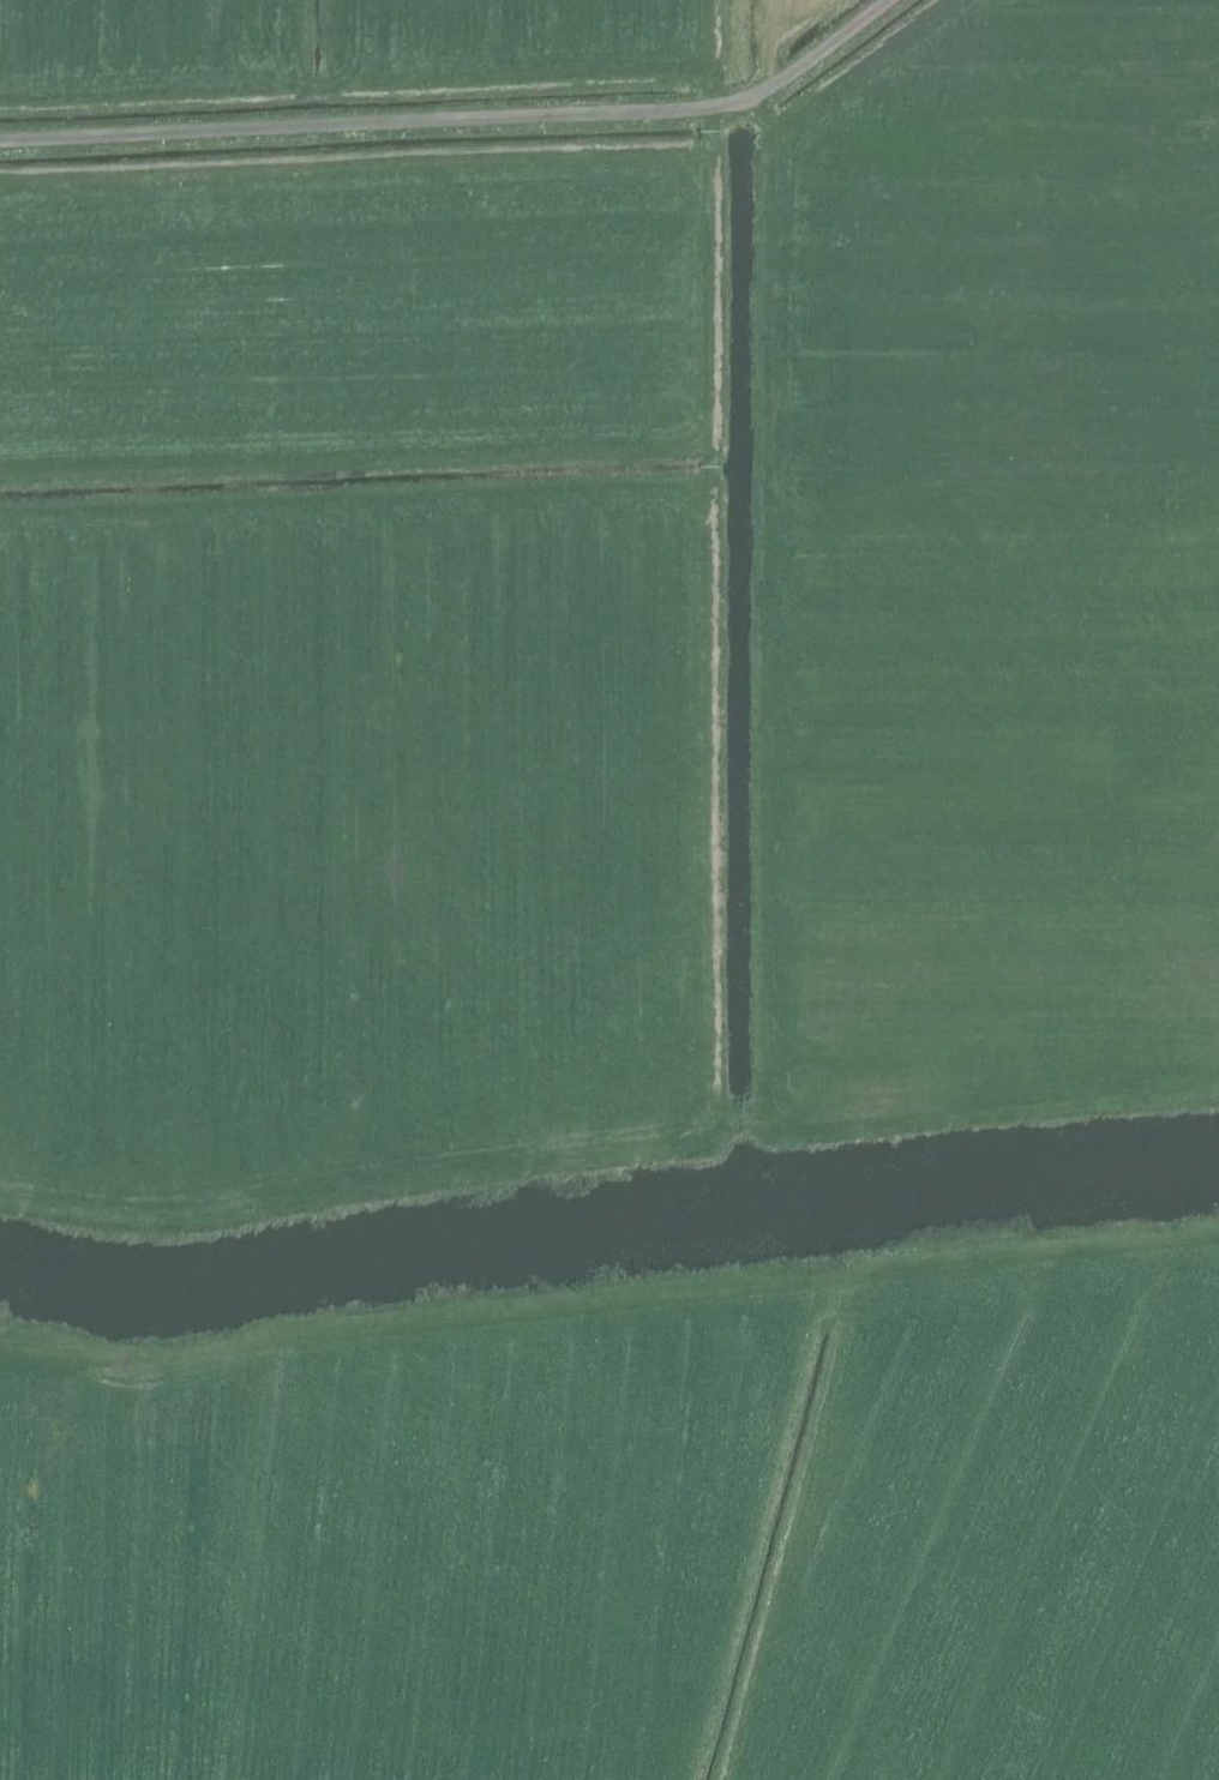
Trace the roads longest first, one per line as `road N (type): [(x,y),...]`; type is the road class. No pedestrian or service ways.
road 1 (unclassified): [(0,148),(705,120),(784,87),(898,0)]

